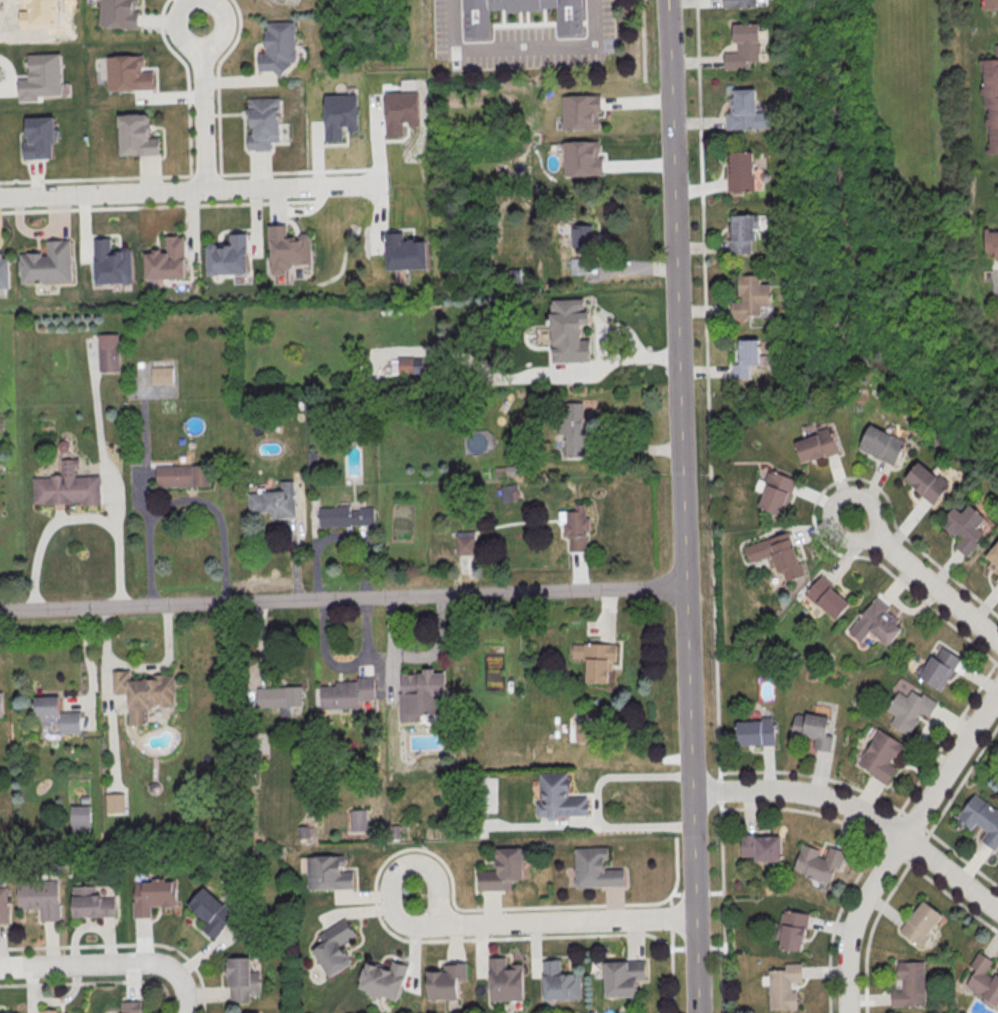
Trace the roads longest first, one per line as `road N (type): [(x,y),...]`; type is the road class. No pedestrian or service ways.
road 1 (tertiary): [(697,1012),(664,0)]
road 2 (residential): [(0,611),(685,587)]
road 3 (residential): [(997,691),(860,907),(846,954),(846,1012)]
road 4 (residential): [(691,793),(764,790),(837,803),(886,826),(997,911)]
road 5 (residential): [(295,186),(0,197)]
road 6 (residential): [(694,916),(443,926)]
road 7 (residential): [(443,926),(441,876),(425,862),(402,863),(389,879),(389,911),(399,925),(443,926)]
road 8 (residential): [(854,517),(997,643)]
road 9 (residential): [(176,975),(149,963),(0,969)]
road 10 (residential): [(200,41),(204,190)]
road 11 (residential): [(217,11),(205,2),(191,5),(182,17),(186,34),(213,37),(217,11)]

